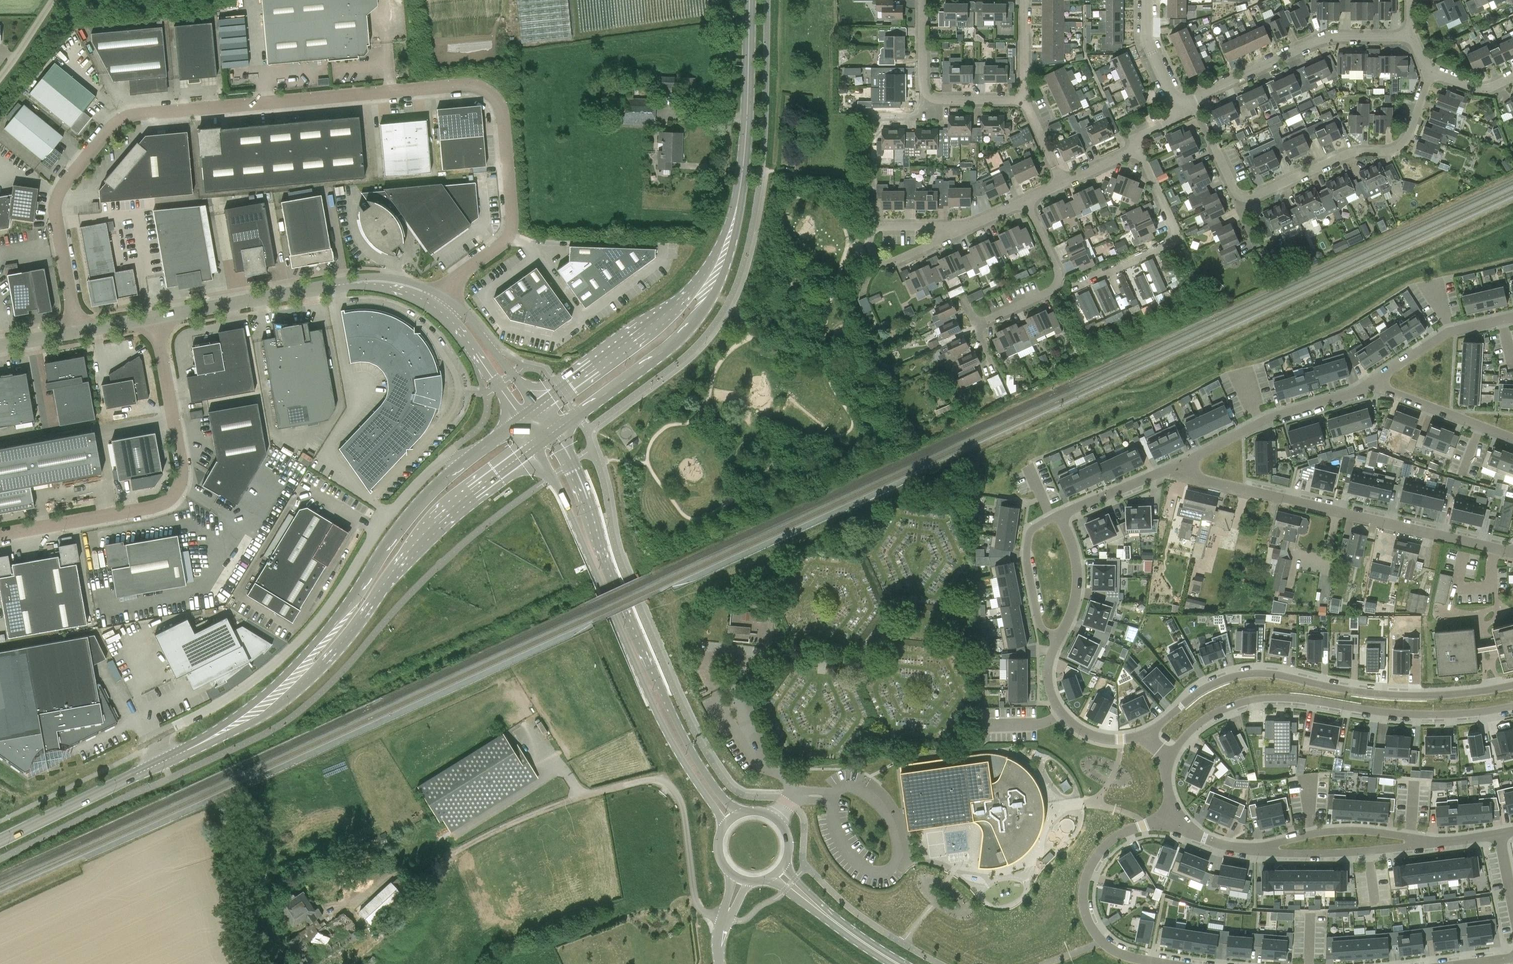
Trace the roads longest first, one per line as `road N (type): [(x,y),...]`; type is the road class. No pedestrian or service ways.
road 1 (unclassified): [(75,335),(57,206),(115,128),(132,119),(488,88),(504,117),(512,225),(434,298)]
road 2 (unclassified): [(471,458),(442,457),(424,473),(305,637),(273,668),(156,740),(163,761)]
road 3 (secondary): [(740,814),(674,715),(555,431)]
road 4 (secondary): [(536,446),(648,694),(724,826)]
road 5 (residential): [(1512,685),(1411,696),(1252,674),(1214,684),(1148,734)]
road 6 (residential): [(1169,758),(1199,723),(1261,699),(1411,715),(1512,707)]
road 7 (unclassified): [(0,533),(178,499),(185,472),(153,321)]
road 8 (residential): [(1184,462),(1200,478),(1512,551)]
road 9 (secondary): [(292,680),(333,651),(434,522),(536,446)]
road 10 (unclassified): [(153,321),(367,282),(434,298)]
road 11 (secondary): [(471,458),(409,516),(292,680)]
road 12 (secondary): [(720,263),(744,153),(750,0)]
road 13 (residential): [(1239,202),(1363,149),(1401,143),(1431,67)]
road 14 (residential): [(1175,817),(1102,848),(1083,896),(1102,941),(1162,963)]
road 15 (secondary): [(555,431),(680,335),(714,286),(720,263)]
road 16 (residential): [(1188,103),(1314,42),(1411,33)]
road 17 (secondary): [(720,263),(537,408)]
road 18 (residential): [(1071,289),(1174,241),(1138,148)]
road 19 (residential): [(1375,382),(1262,421),(1184,462)]
road 20 (residential): [(959,228),(893,261),(877,260),(868,245),(881,226),(943,226)]
road 21 (secondary): [(0,841),(163,761)]
road 22 (residential): [(1025,201),(1057,280),(975,325)]
road 23 (residential): [(1058,641),(1048,681),(1061,712),(1094,735),(1148,734)]
road 24 (residential): [(1261,850),(1339,830),(1423,843)]
road 25 (residential): [(1261,850),(1312,855),(1423,843)]
road 26 (secondary): [(908,963),(833,915),(783,865)]
road 27 (residential): [(1512,317),(1450,332),(1375,382)]
road 28 (secondary): [(163,761),(292,680)]
road 29 (residential): [(1058,641),(1042,628),(1028,550),(1041,523),(1059,515)]
road 30 (secondary): [(770,877),(891,963)]
road 31 (residential): [(1375,382),(1512,439)]
road 32 (residential): [(1184,462),(1059,515)]
road 33 (residential): [(1059,515),(1077,583),(1058,641)]
road 34 (unclassified): [(537,408),(455,315)]
road 35 (unclassified): [(455,315),(520,420)]

